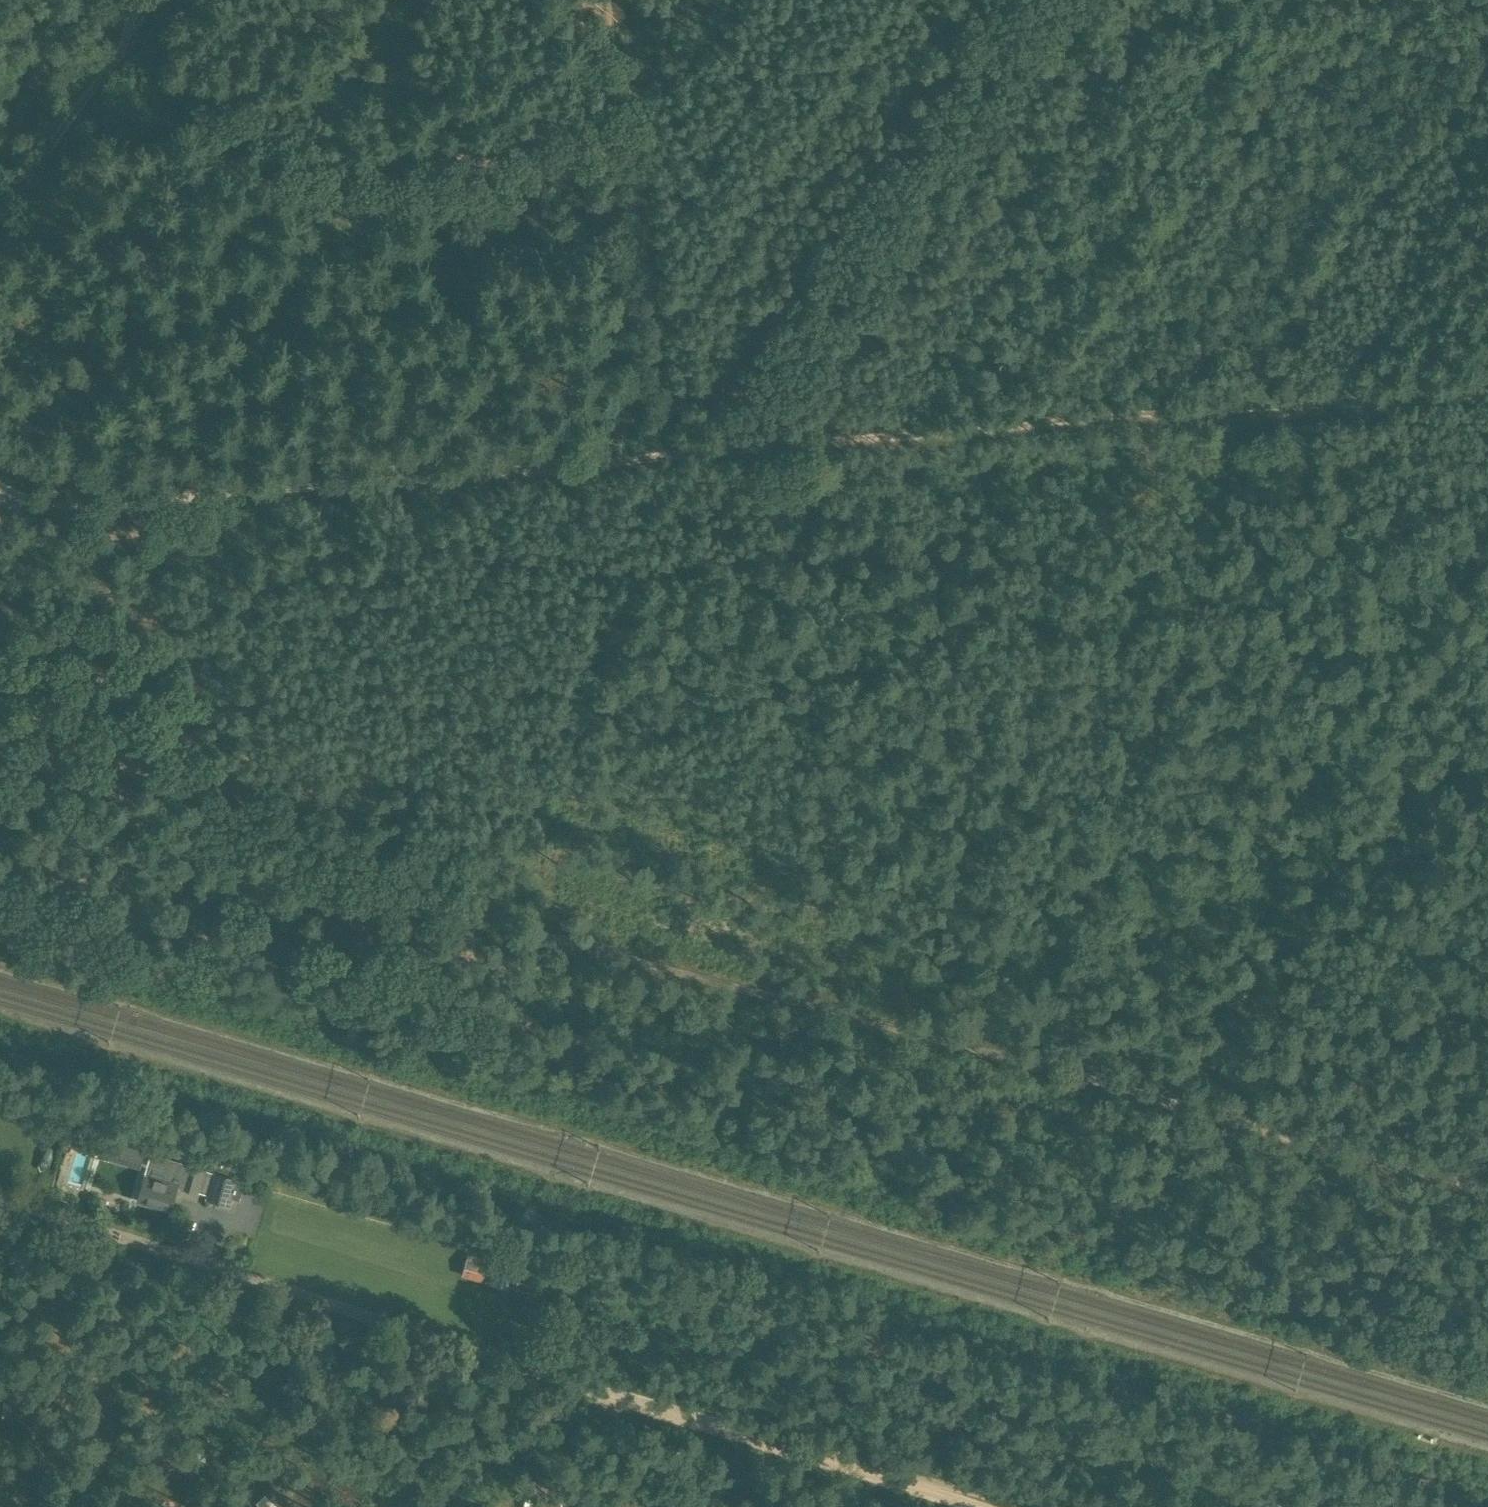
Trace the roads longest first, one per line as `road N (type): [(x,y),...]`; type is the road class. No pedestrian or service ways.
road 1 (track): [(1487,1190),(502,928),(0,783)]
road 2 (track): [(0,506),(1487,393)]
road 3 (unclassified): [(0,1200),(638,1404)]
road 4 (track): [(638,1404),(716,1436),(960,1506)]
road 5 (track): [(0,210),(129,38),(143,0)]
road 6 (track): [(0,1453),(44,1462),(133,1506)]

